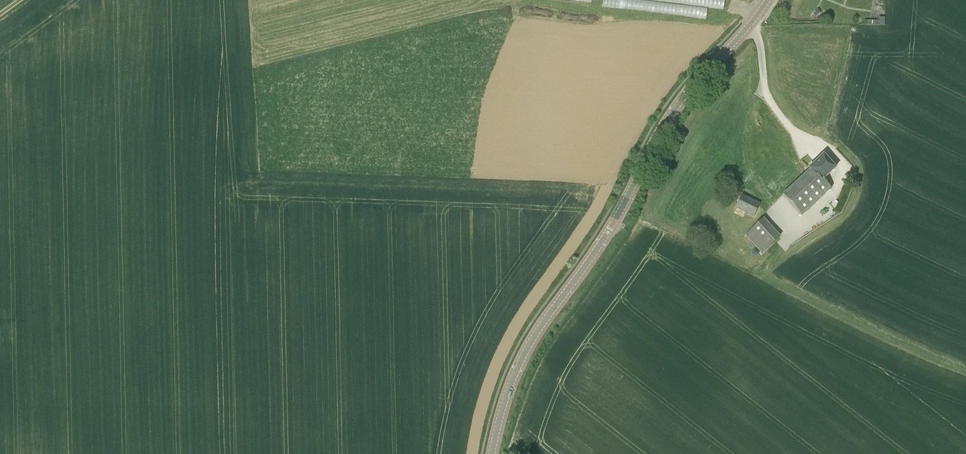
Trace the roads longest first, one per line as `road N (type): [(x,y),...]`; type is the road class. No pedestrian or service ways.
road 1 (tertiary): [(492,453),(508,390),(534,336),(611,227),(684,95),(767,0)]

